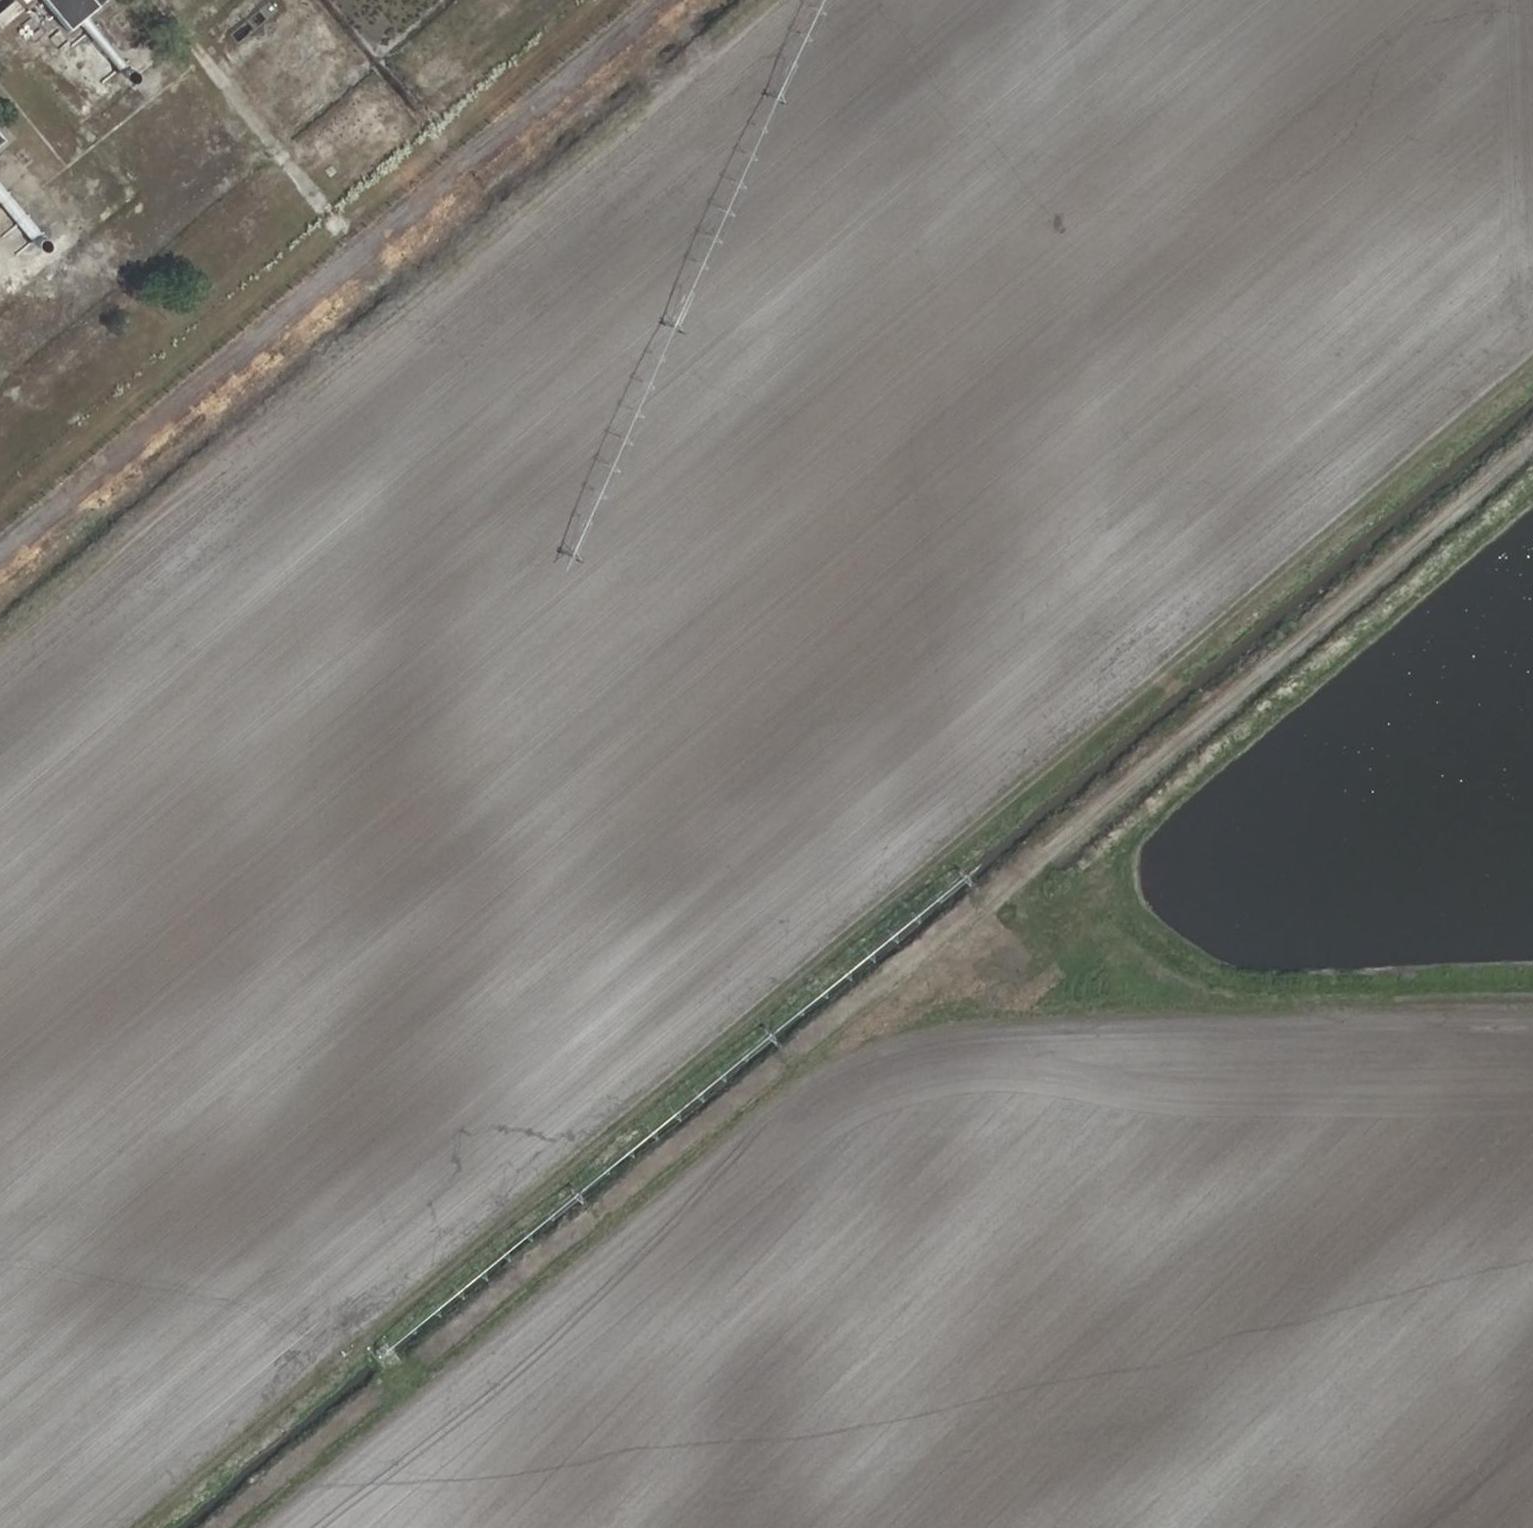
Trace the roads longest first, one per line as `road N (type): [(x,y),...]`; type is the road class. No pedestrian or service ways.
road 1 (track): [(1532,448),(239,1527)]

